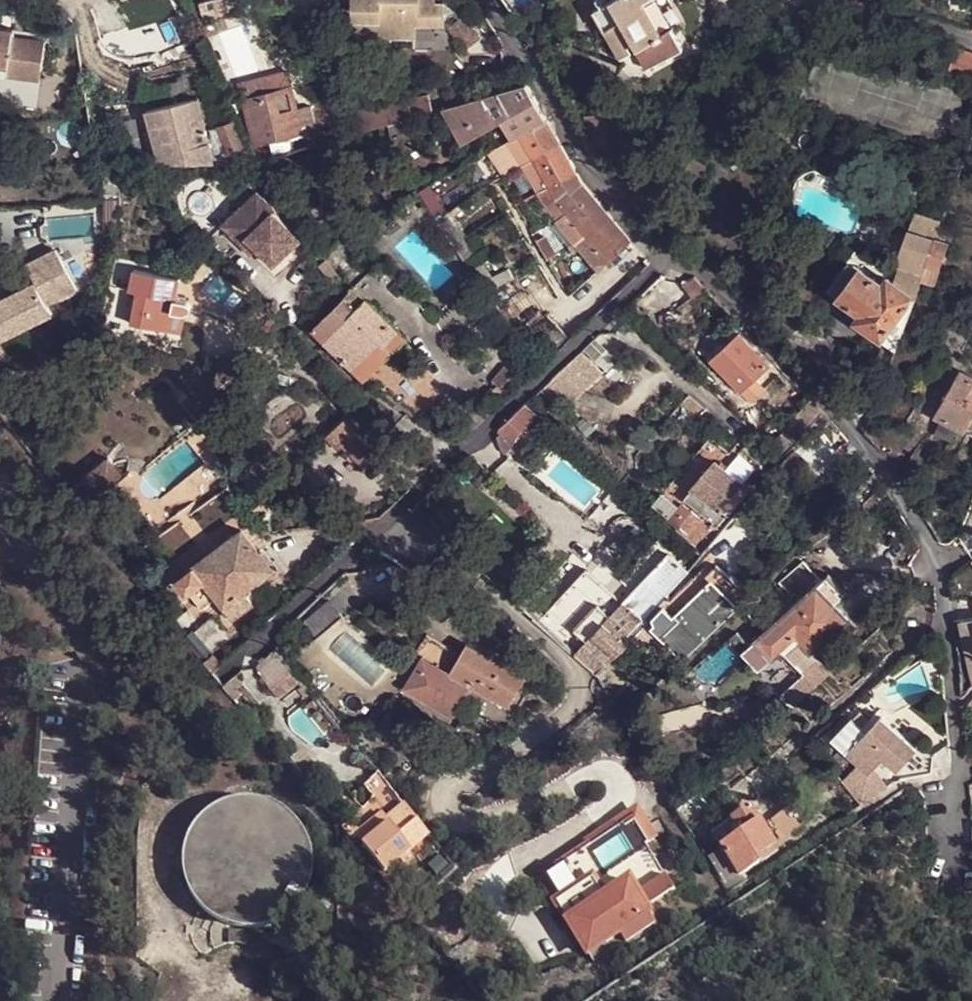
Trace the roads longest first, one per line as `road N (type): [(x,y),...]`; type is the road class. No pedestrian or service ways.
road 1 (residential): [(959,869),(957,707),(931,565),(885,472),(754,327),(670,249)]
road 2 (residential): [(221,675),(670,249)]
road 3 (residential): [(670,249),(594,180),(486,0)]
road 4 (residential): [(823,0),(843,12),(971,42)]

